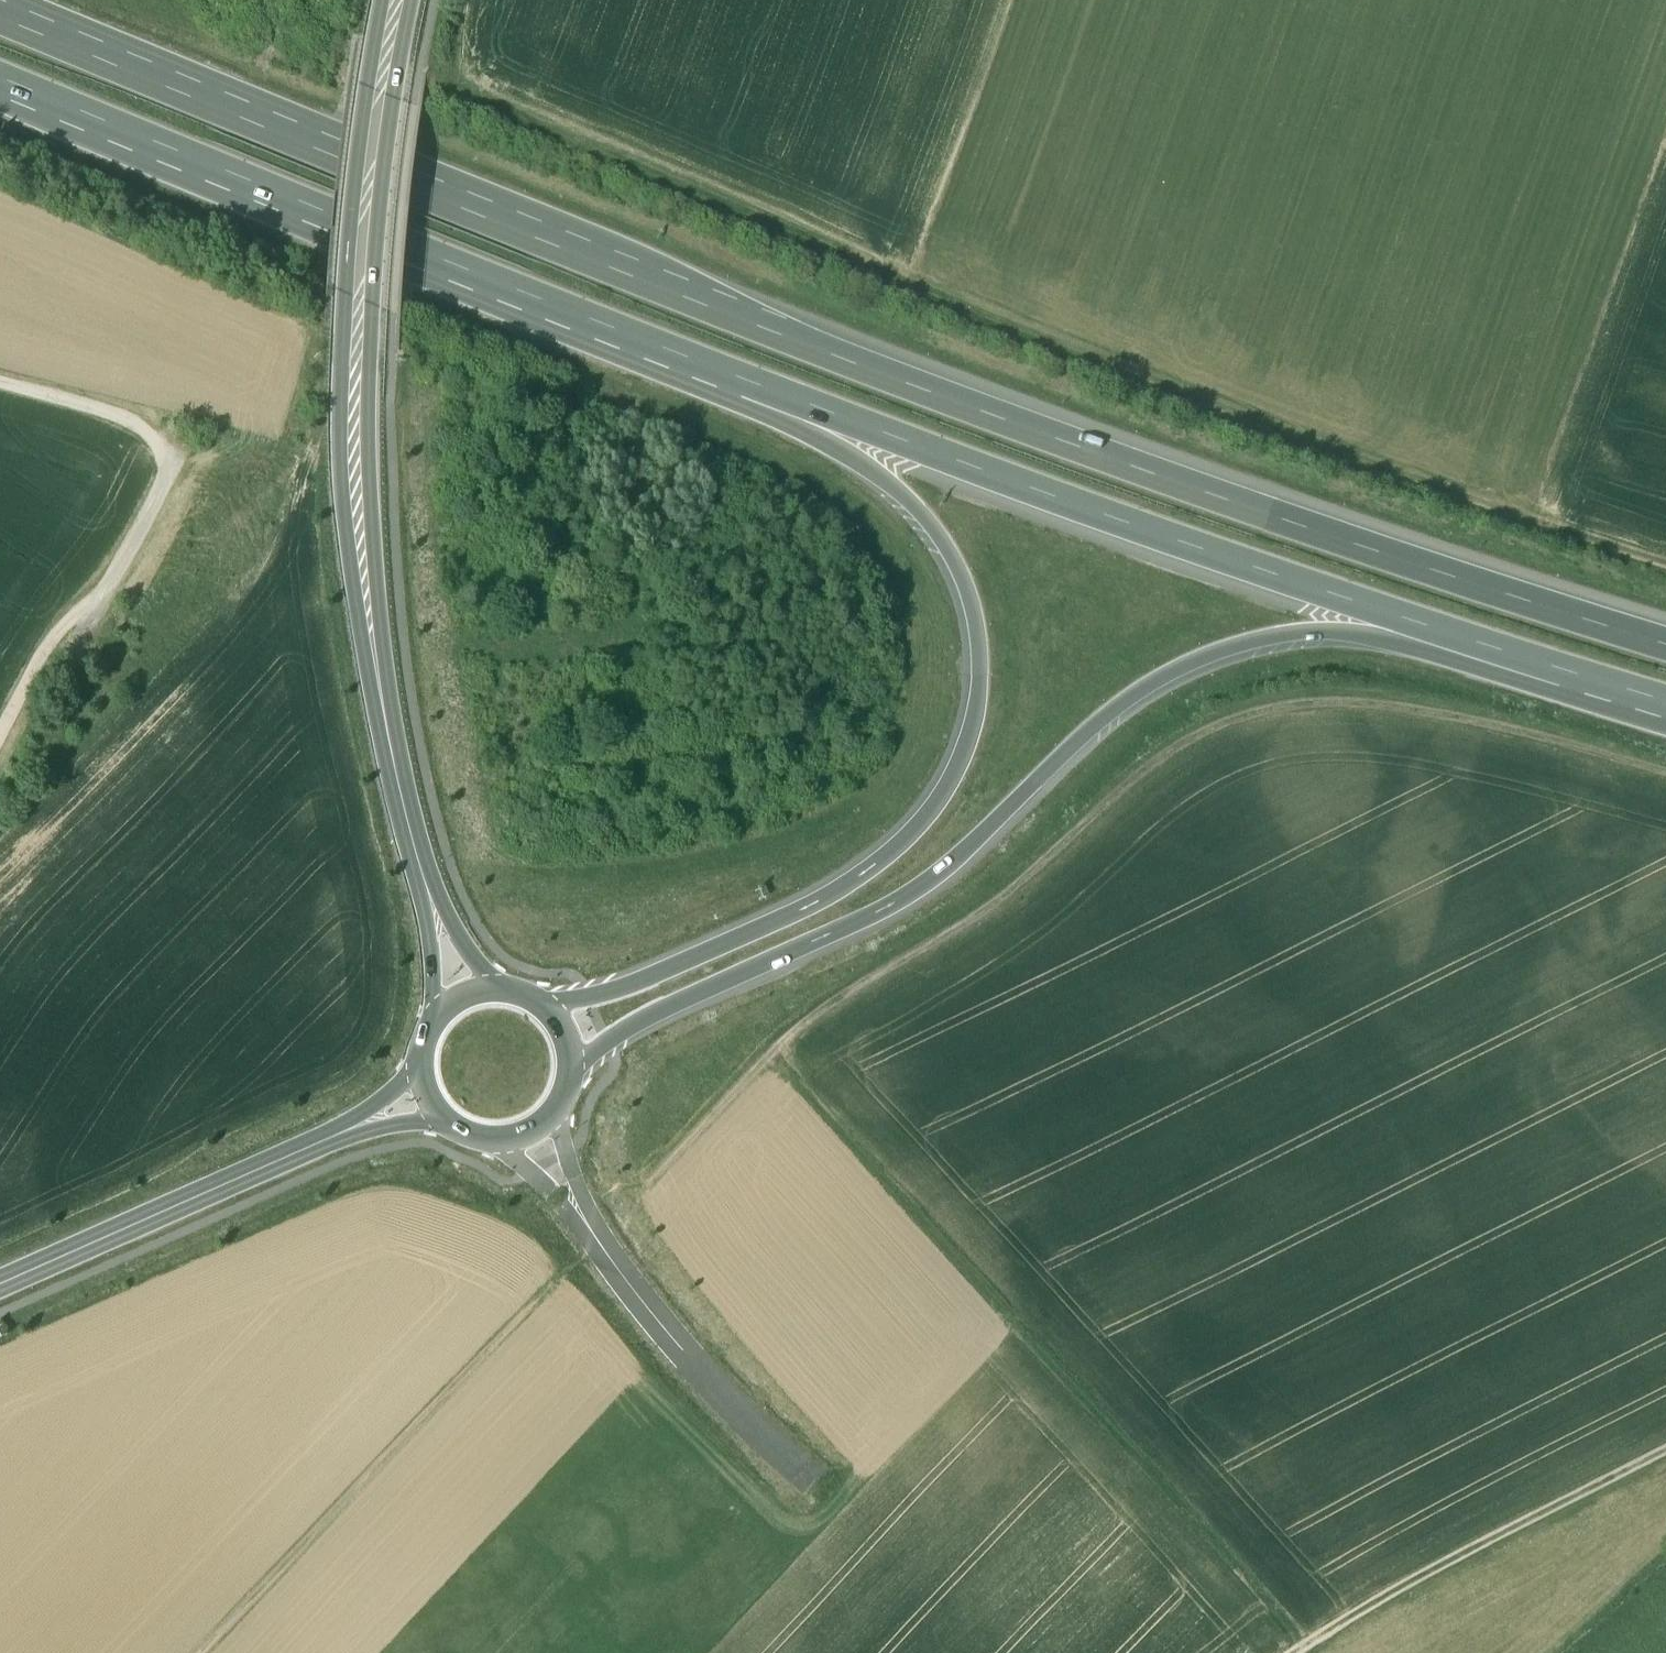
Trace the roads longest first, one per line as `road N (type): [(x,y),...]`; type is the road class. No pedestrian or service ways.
road 1 (motorway): [(1665,643),(1446,576),(773,329),(45,26)]
road 2 (track): [(512,102),(1193,398),(1665,572)]
road 3 (track): [(649,1184),(843,998),(987,911),(1138,778),(1220,729),(1318,706),(1402,713),(1665,778)]
road 4 (motorway): [(573,1068),(636,1023),(847,927),(936,877),(1101,719),(1210,656),(1292,634),(1338,632),(1589,680)]
road 5 (secondary): [(468,993),(429,890),(387,726),(357,464),(368,190),(401,0)]
road 6 (motorway): [(721,369),(883,477),(945,540),(974,606),(980,642),(971,733),(933,810),(874,865),(814,904),(551,1012)]
road 7 (motorway): [(721,369),(1168,537),(1589,680)]
road 8 (track): [(772,1059),(912,1198),(1310,1642)]
road 9 (motorway): [(0,73),(721,369)]
road 10 (track): [(0,732),(35,665),(111,583),(167,468),(158,447),(134,426),(0,382)]
road 11 (track): [(205,1652),(554,1283)]
road 12 (secondary): [(0,1284),(424,1097)]
road 13 (unclassified): [(529,1136),(619,1276),(810,1486)]
road 14 (track): [(1665,1449),(1295,1652)]
road 15 (secondary): [(424,1097),(457,1134),(505,1143),(529,1136)]
road 16 (secondary): [(468,993),(423,1036),(424,1097)]

